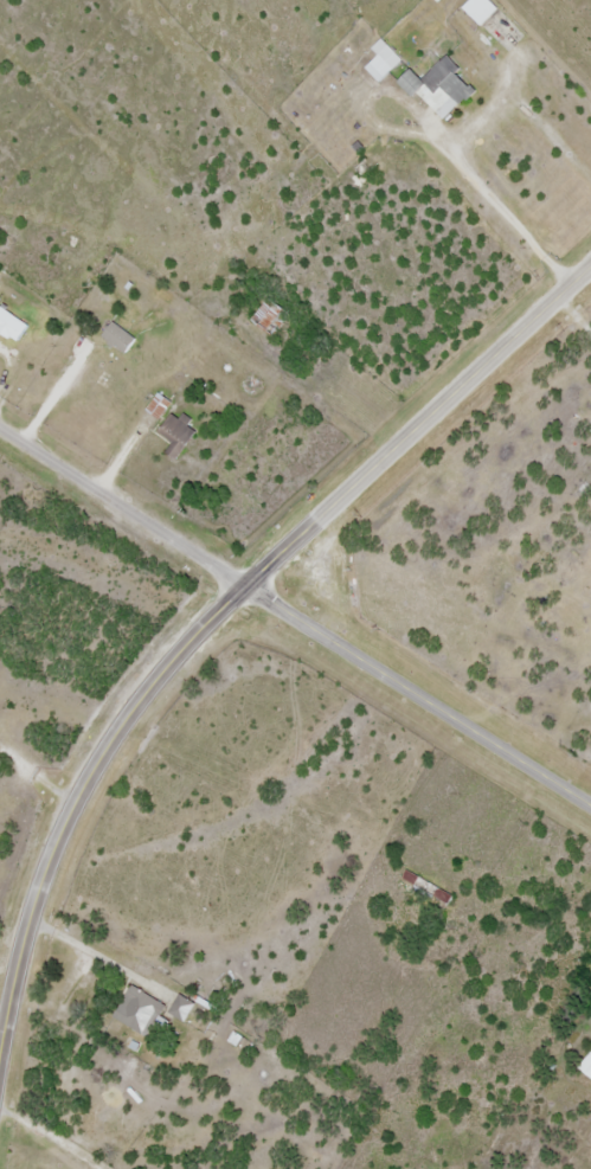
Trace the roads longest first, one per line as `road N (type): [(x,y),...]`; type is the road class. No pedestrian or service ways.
road 1 (secondary): [(590,268),(245,587),(142,696),(88,778),(43,875),(0,1050)]
road 2 (tertiary): [(590,808),(245,587)]
road 3 (residential): [(245,587),(0,429)]

